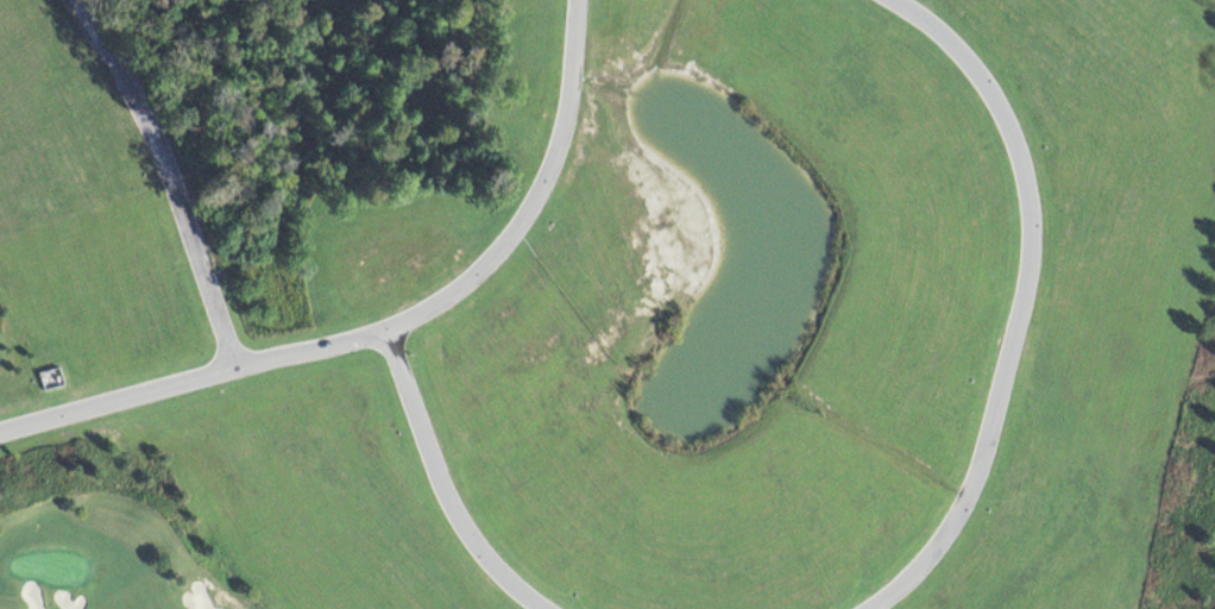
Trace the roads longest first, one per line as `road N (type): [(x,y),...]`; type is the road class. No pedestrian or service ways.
road 1 (residential): [(0,432),(383,333),(447,296),(509,238),(543,180),(565,120),(574,0)]
road 2 (residential): [(868,608),(939,541),(971,484),(1022,297),(1027,243),(1025,186),(984,87),(937,30),(893,0)]
road 3 (residential): [(232,370),(150,139),(67,0)]
road 4 (residential): [(383,333),(453,514),(515,591),(542,608)]

